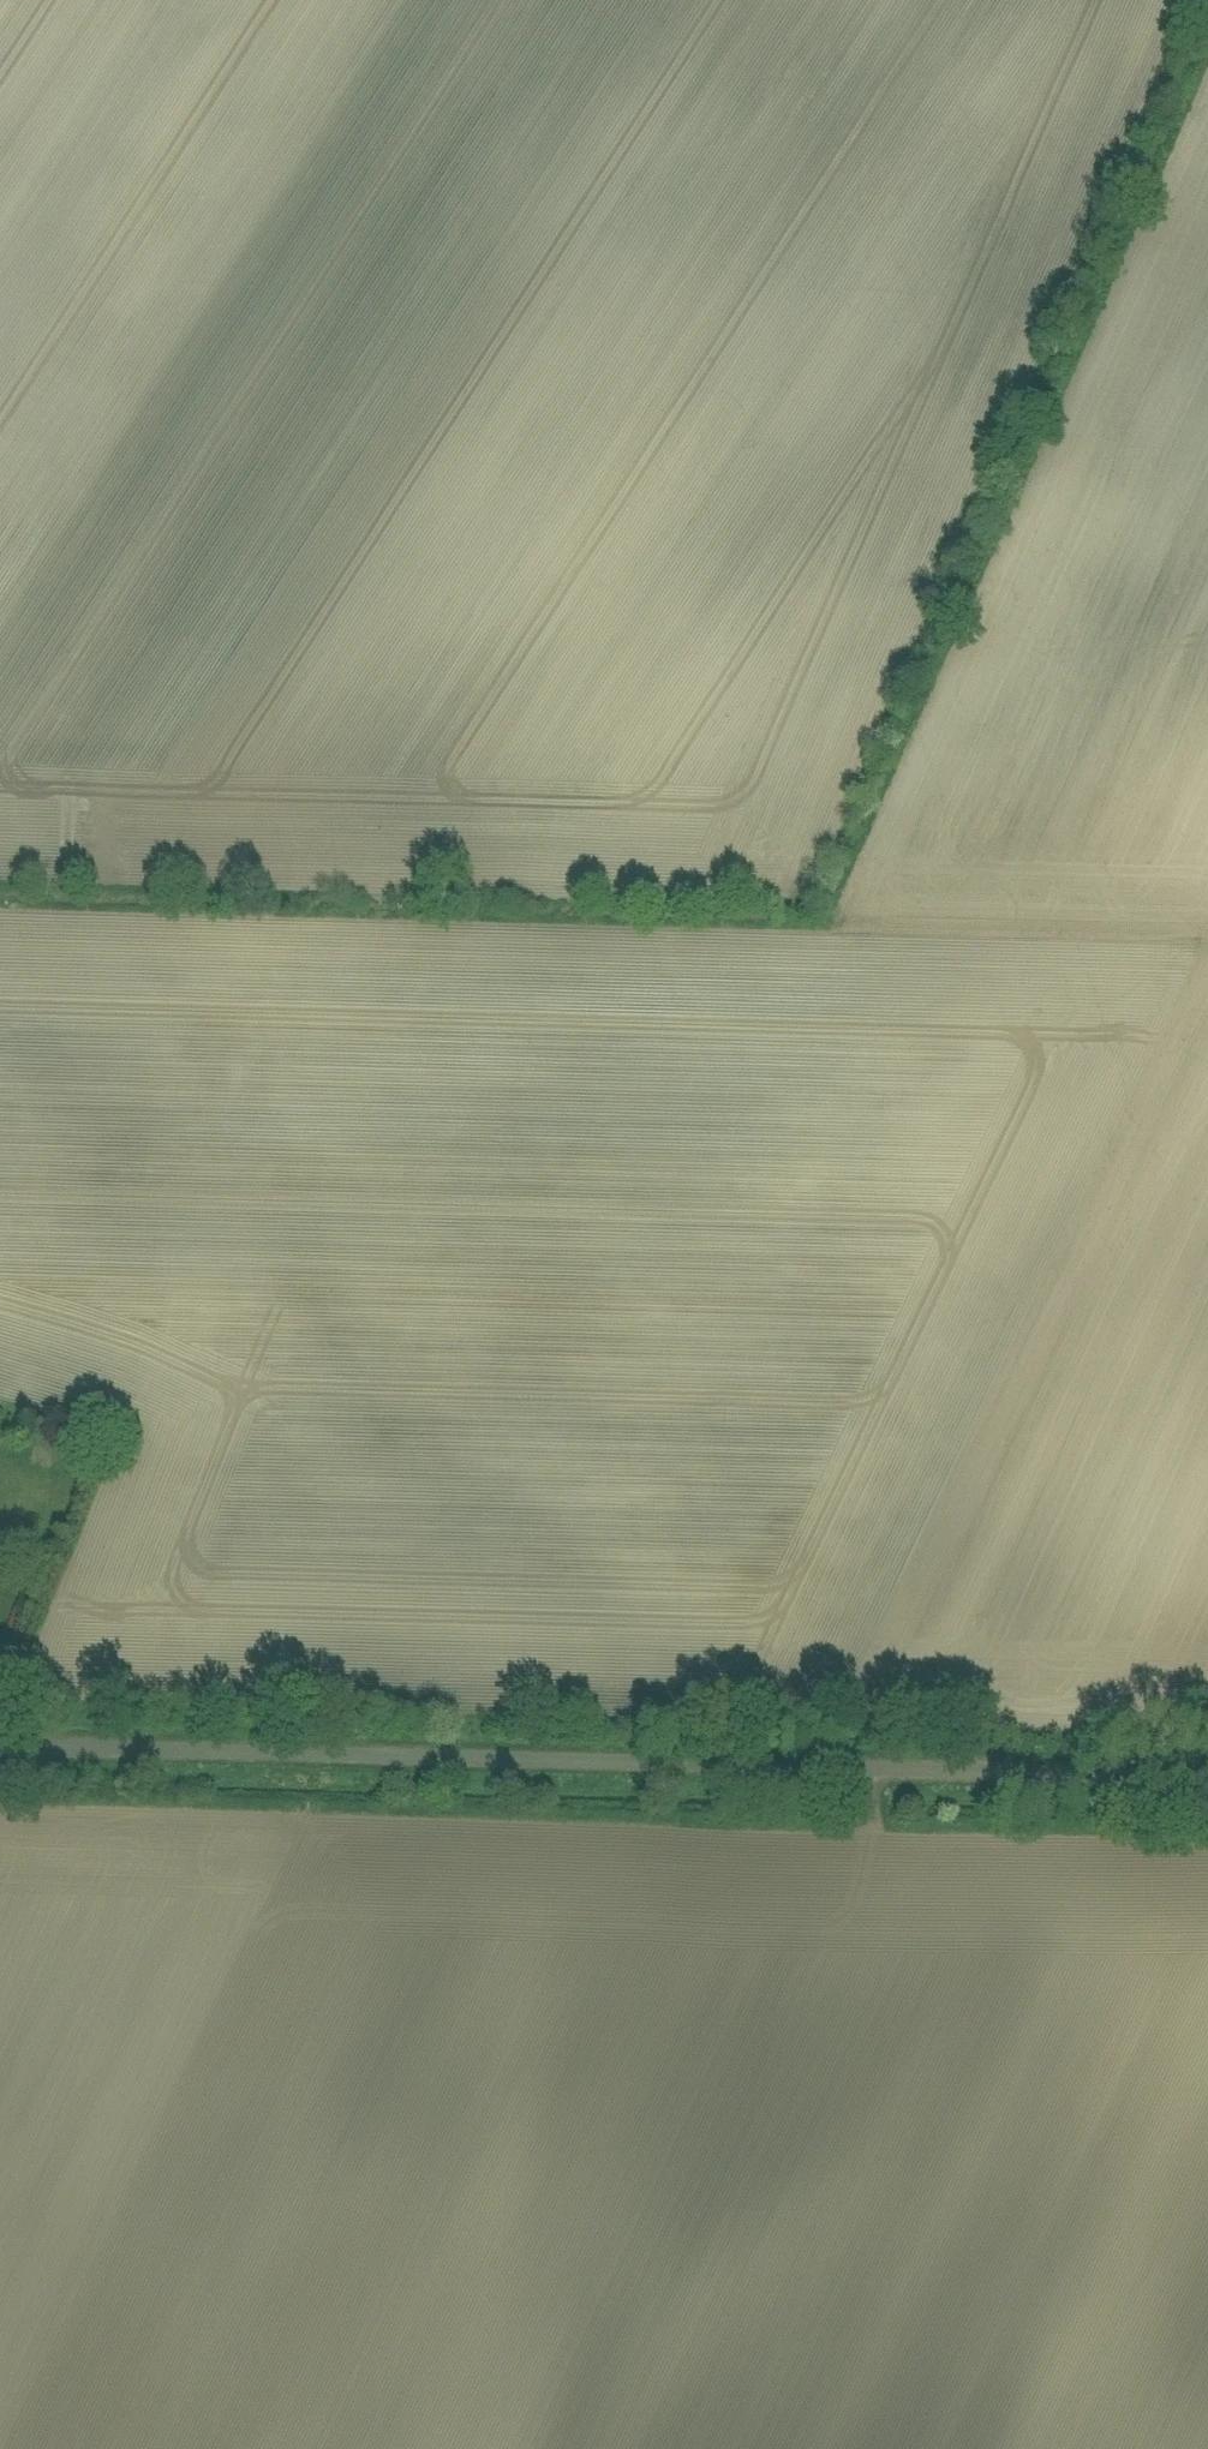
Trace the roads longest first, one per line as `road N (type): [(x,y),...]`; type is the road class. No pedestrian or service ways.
road 1 (residential): [(1207,1787),(0,1752)]

